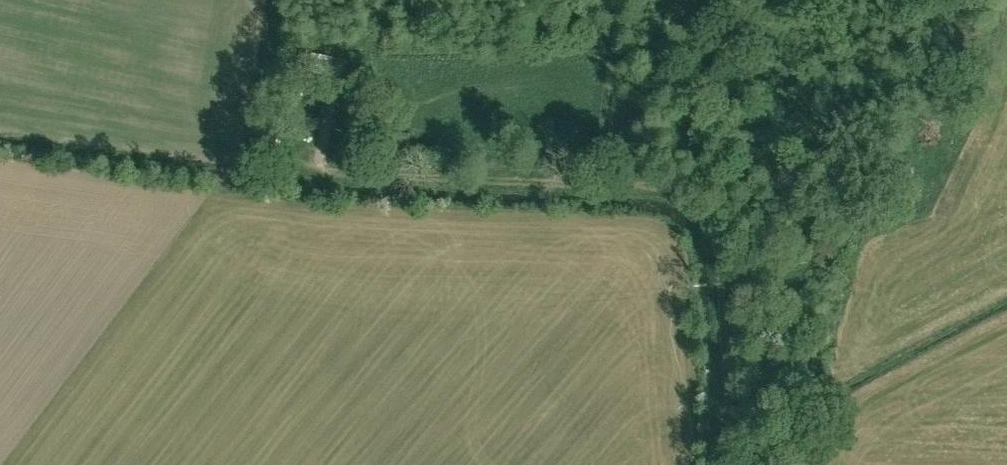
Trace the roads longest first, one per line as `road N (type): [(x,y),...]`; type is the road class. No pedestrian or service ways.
road 1 (track): [(311,173),(661,187),(704,219),(716,242),(735,464)]

